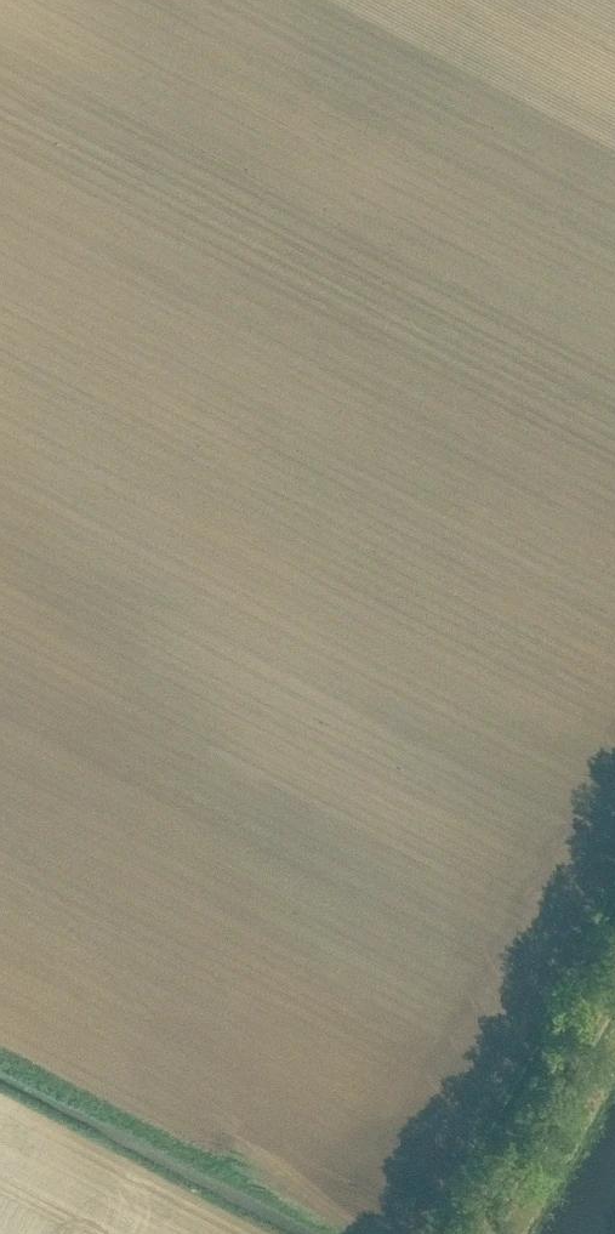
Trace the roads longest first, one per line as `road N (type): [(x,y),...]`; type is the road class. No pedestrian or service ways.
road 1 (track): [(614,1005),(488,1233)]

